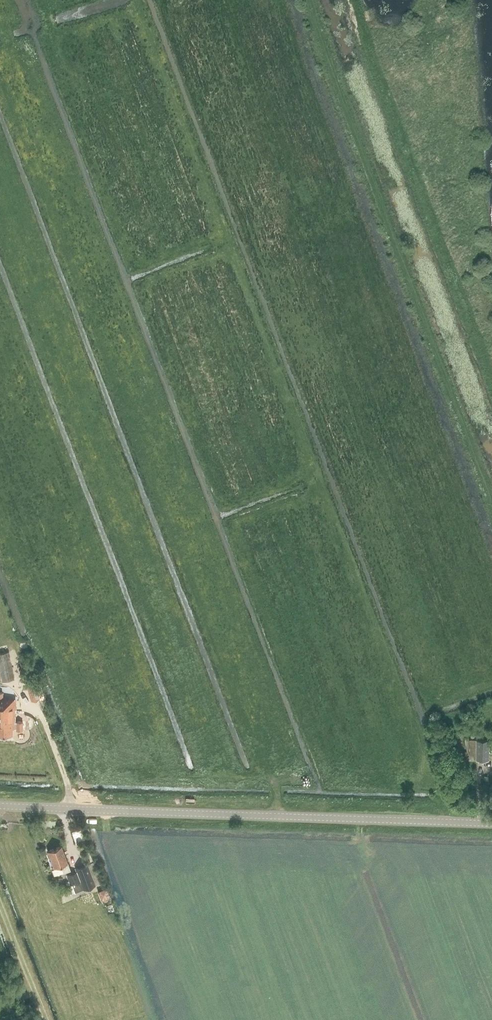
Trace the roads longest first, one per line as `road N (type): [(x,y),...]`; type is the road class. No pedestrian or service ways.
road 1 (track): [(314,0),(491,500)]
road 2 (tertiary): [(0,806),(491,824)]

